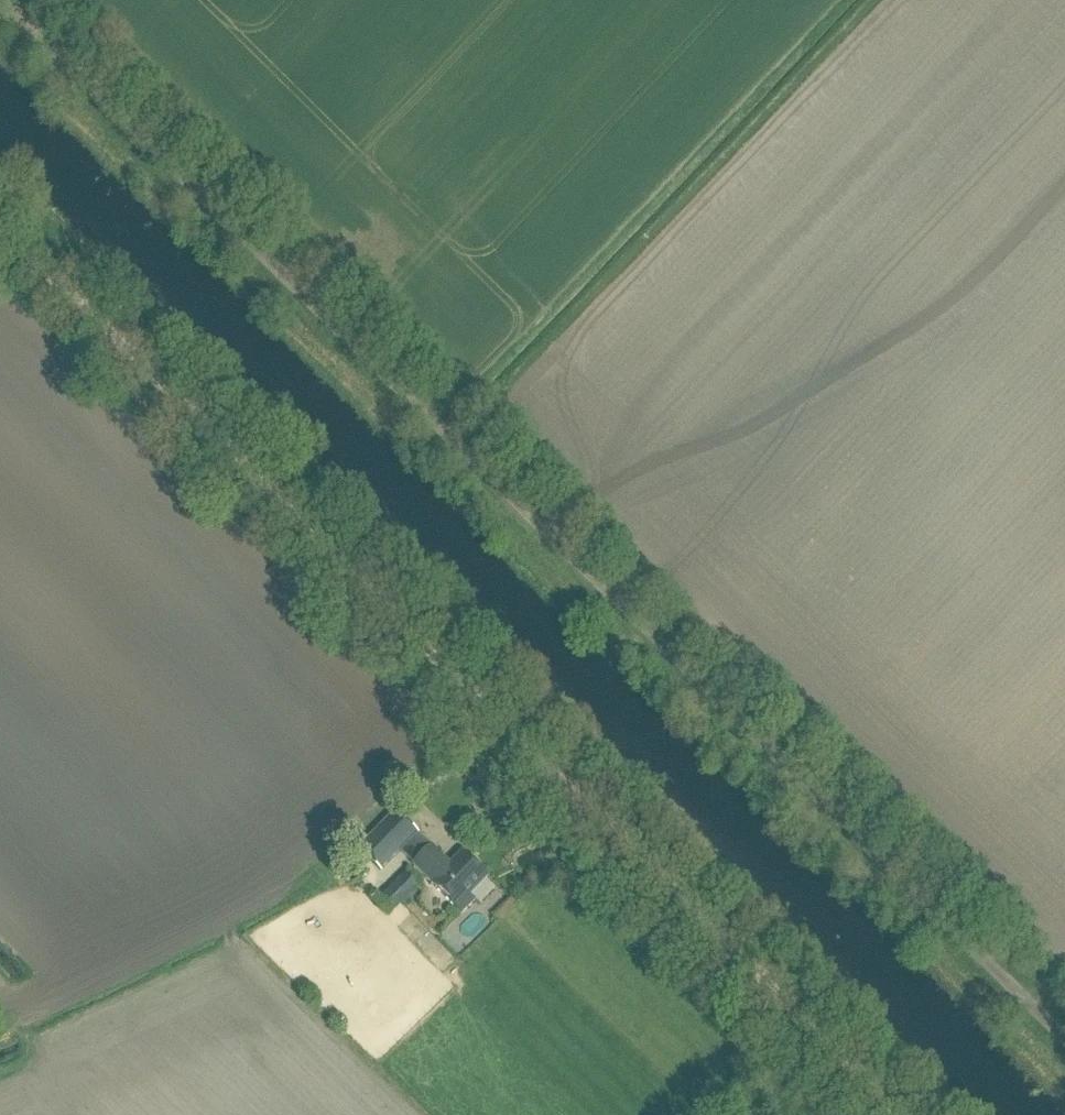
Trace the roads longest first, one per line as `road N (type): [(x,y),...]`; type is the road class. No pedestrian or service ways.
road 1 (unclassified): [(1064,1040),(30,27)]
road 2 (track): [(0,228),(898,1114)]

